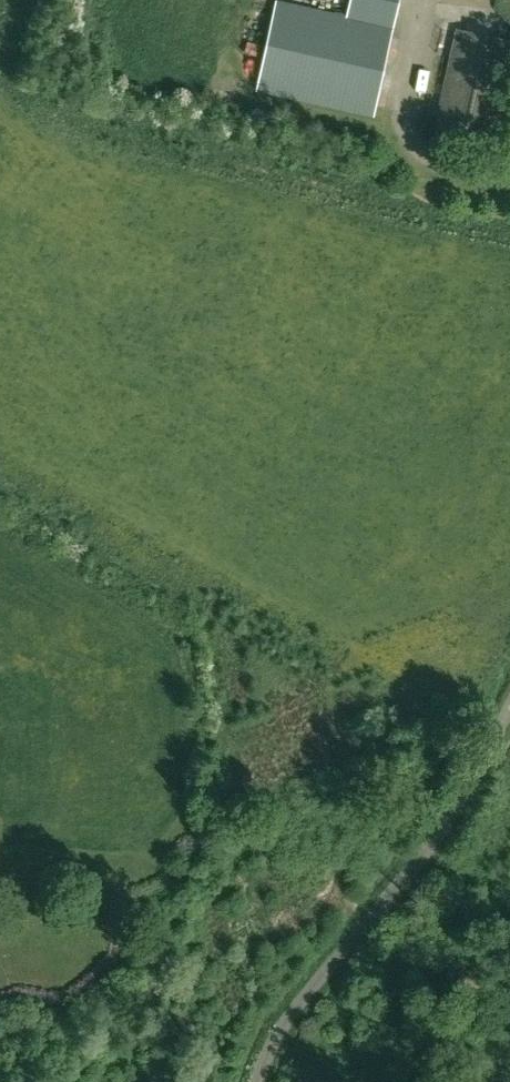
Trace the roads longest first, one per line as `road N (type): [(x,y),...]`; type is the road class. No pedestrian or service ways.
road 1 (unclassified): [(259,1081),(288,1020),(509,706)]

